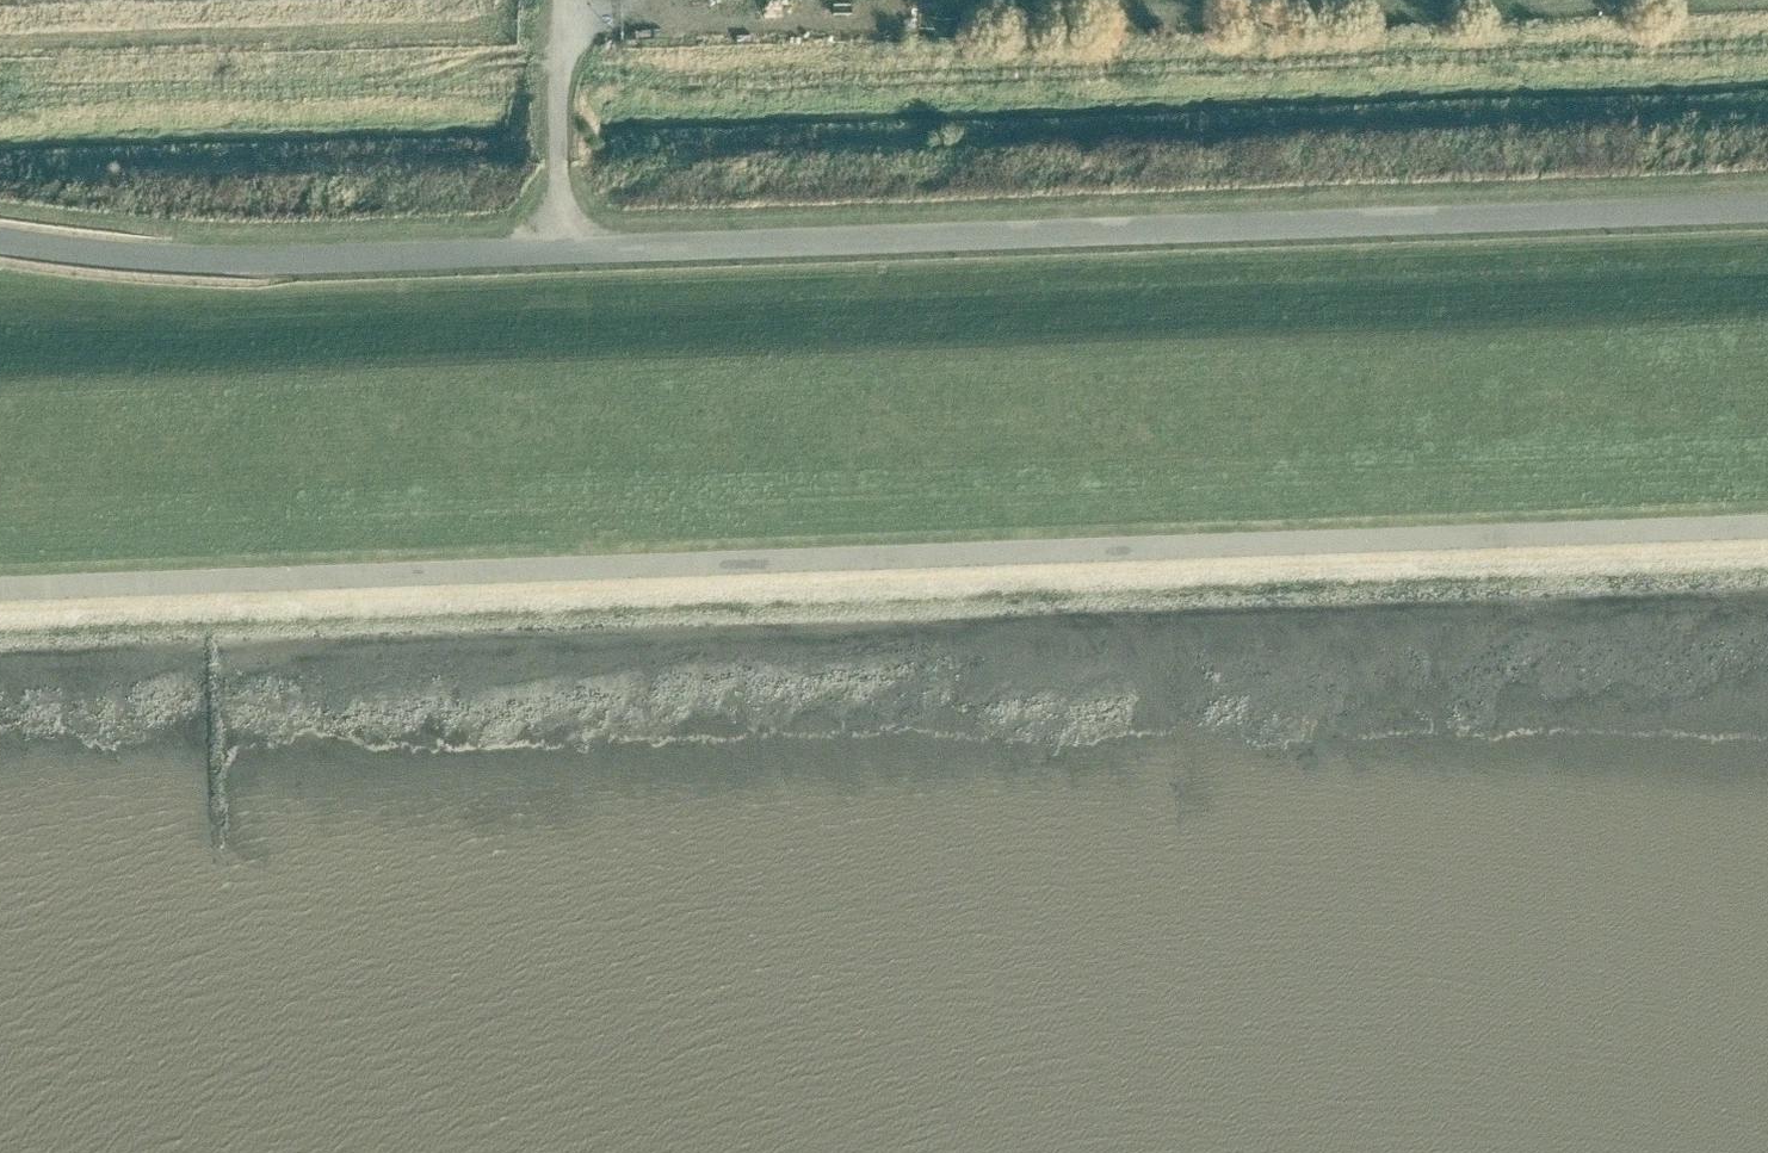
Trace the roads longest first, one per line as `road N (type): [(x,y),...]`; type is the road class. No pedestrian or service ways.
road 1 (track): [(1767,528),(0,590)]
road 2 (residential): [(1767,218),(562,257)]
road 3 (residential): [(562,257),(267,266),(0,245)]
road 4 (unclassified): [(562,257),(559,0)]

